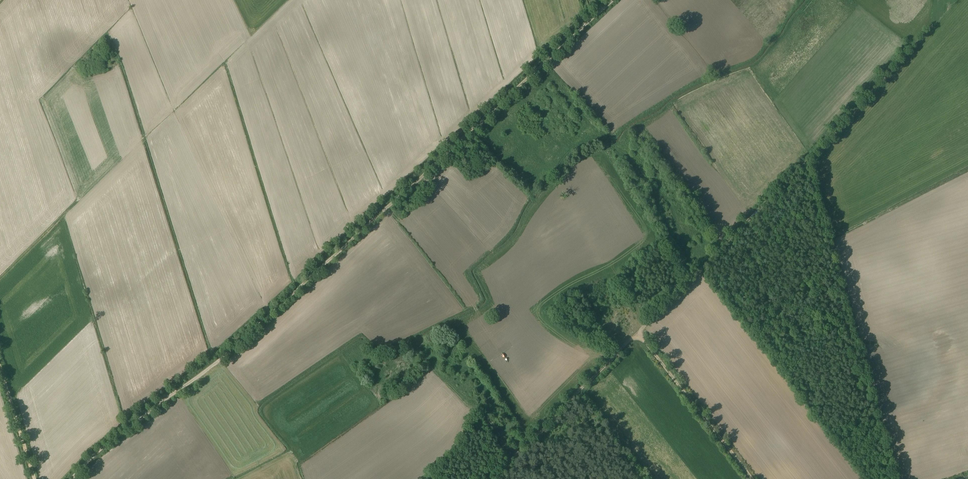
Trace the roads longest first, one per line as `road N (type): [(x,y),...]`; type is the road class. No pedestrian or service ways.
road 1 (track): [(70,478),(224,357),(614,0)]
road 2 (track): [(638,333),(907,49)]
road 3 (track): [(752,478),(638,333),(491,478)]

